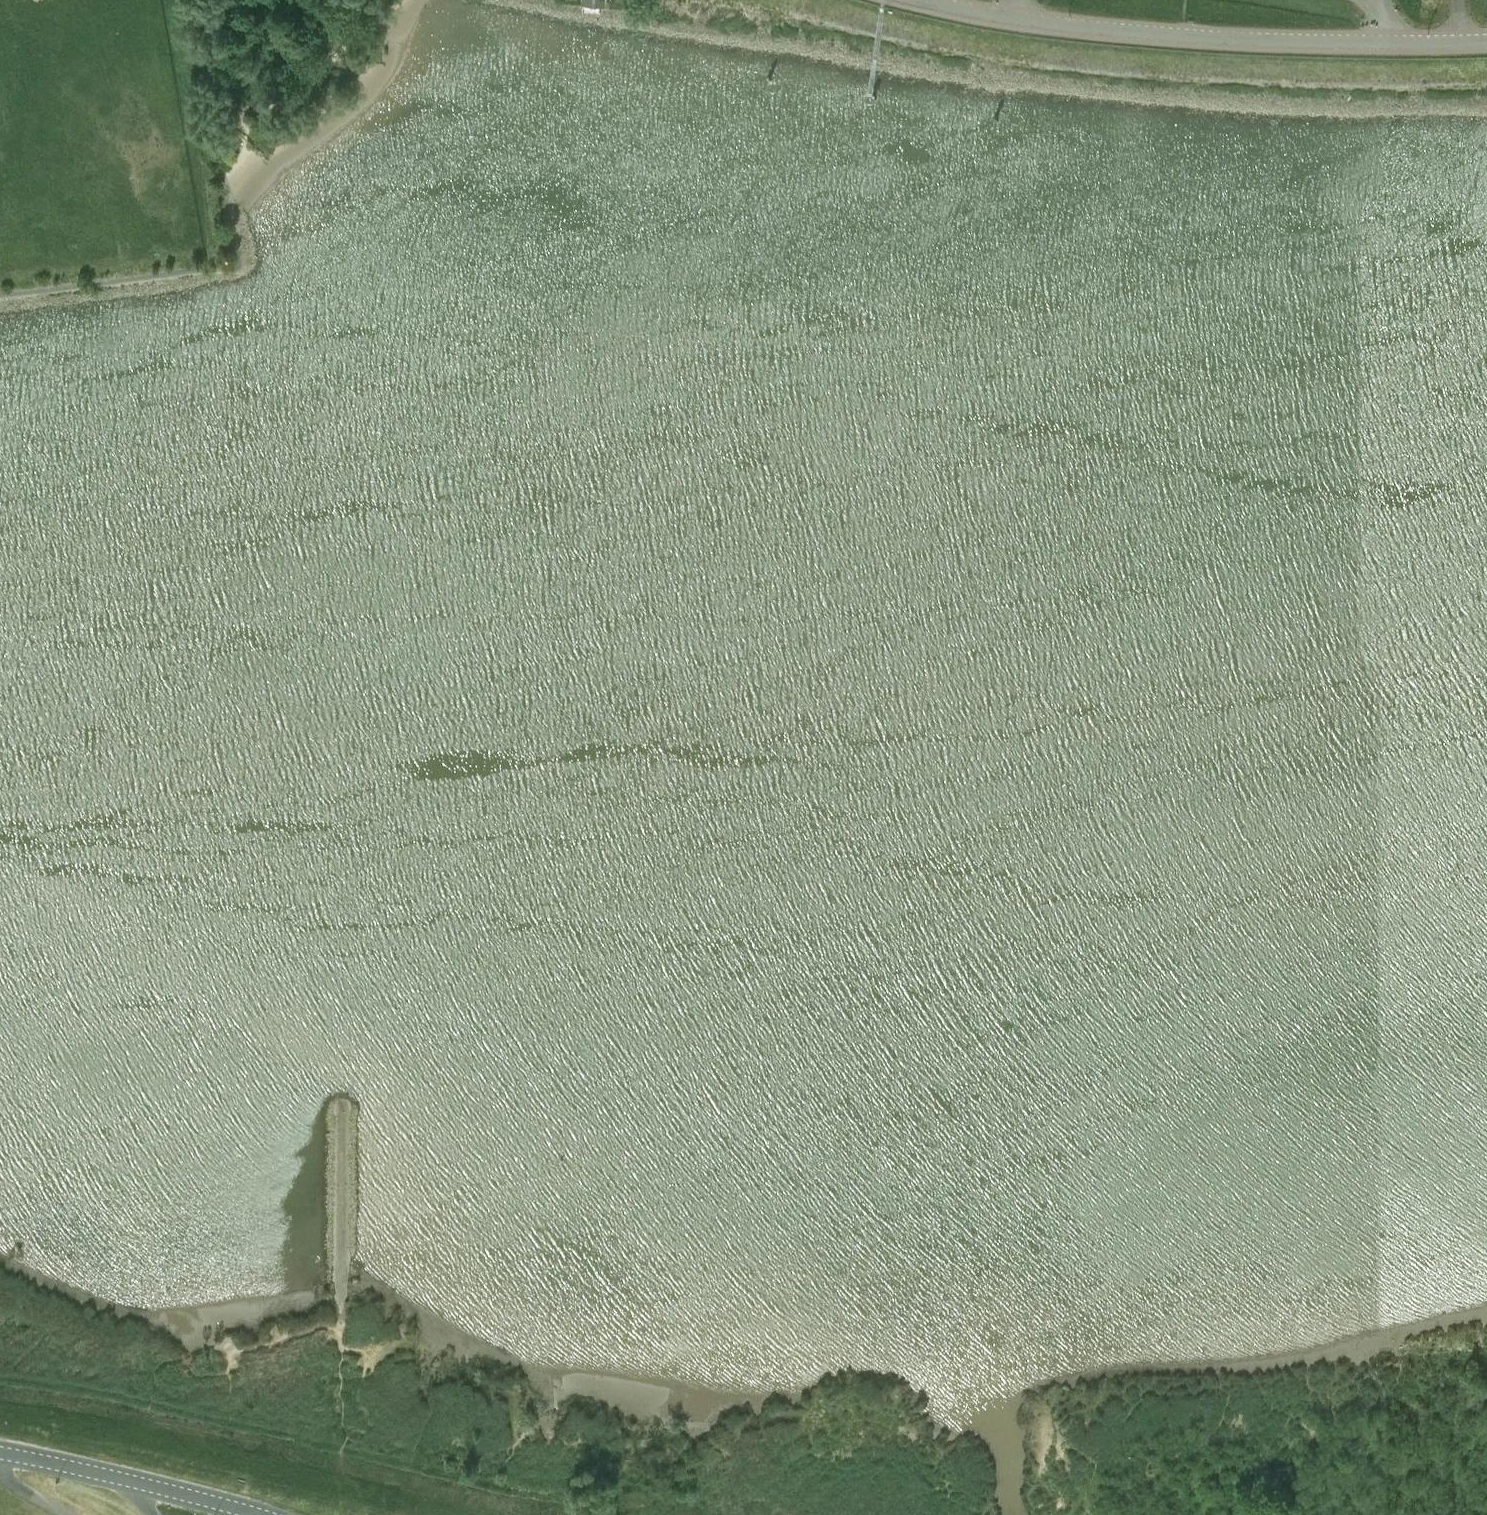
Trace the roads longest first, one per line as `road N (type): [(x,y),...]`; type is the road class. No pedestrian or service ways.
road 1 (tertiary): [(926,0),(1154,33),(1486,41)]
road 2 (tertiary): [(0,1452),(259,1514)]

